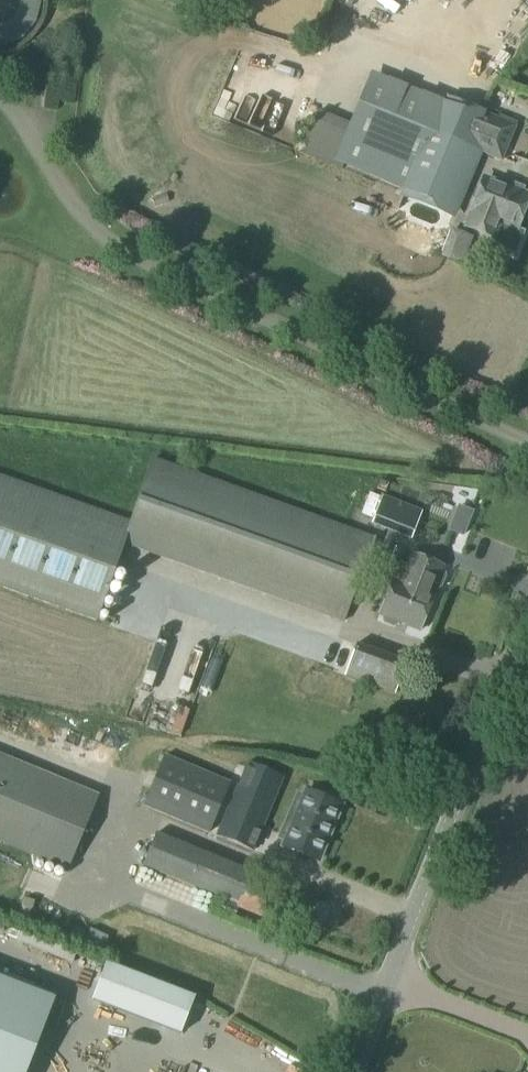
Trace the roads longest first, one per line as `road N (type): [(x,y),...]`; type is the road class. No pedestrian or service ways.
road 1 (unclassified): [(354,1071),(527,628)]

